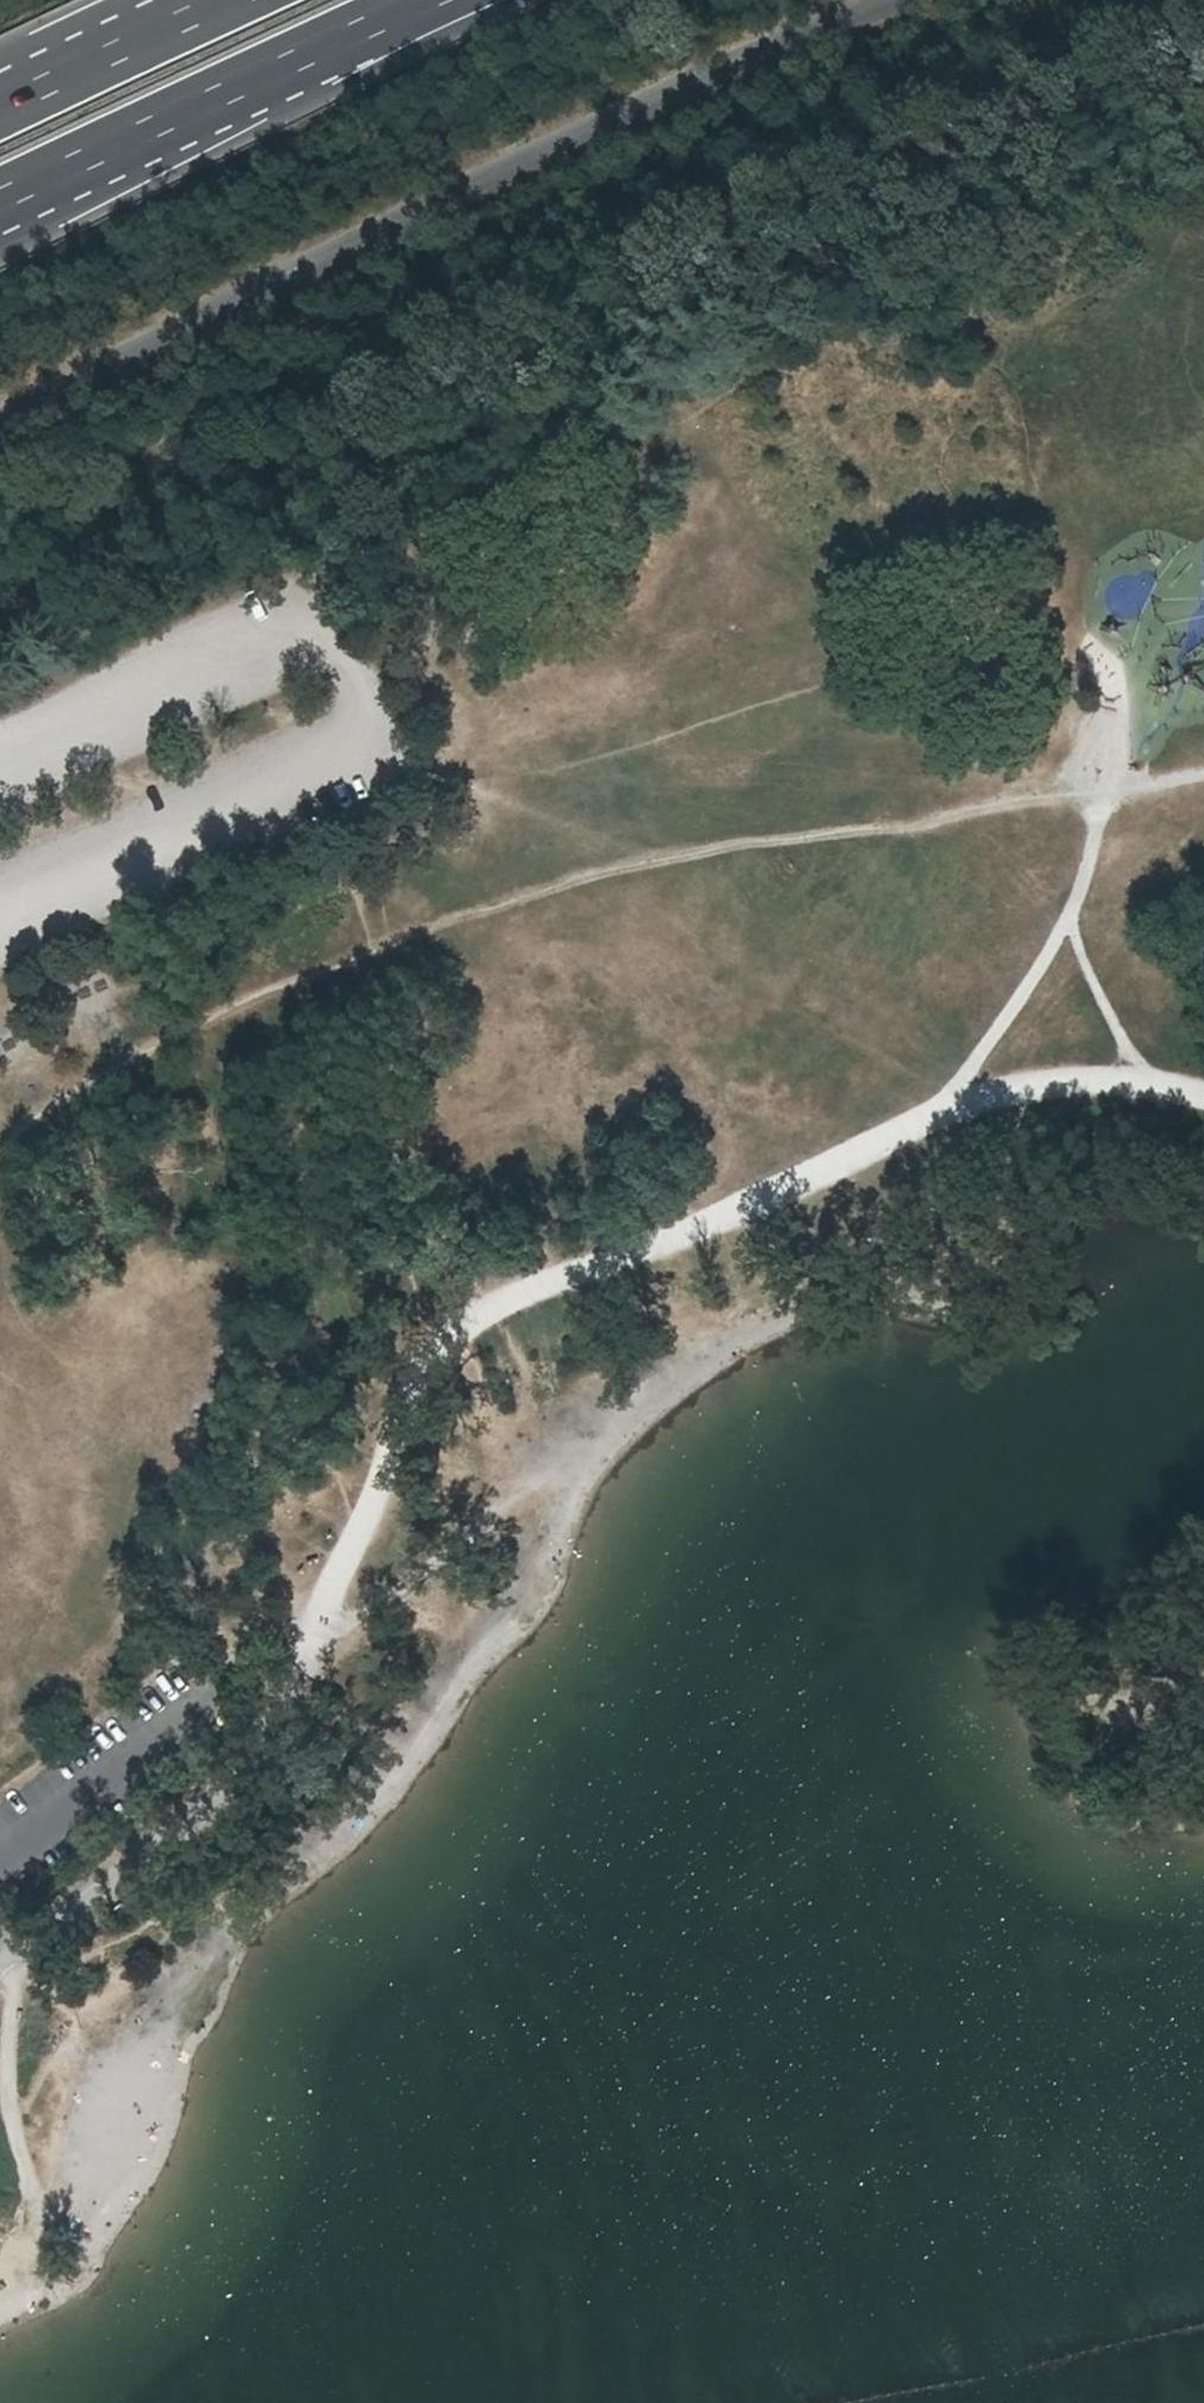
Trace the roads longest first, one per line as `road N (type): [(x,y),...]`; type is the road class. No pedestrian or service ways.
road 1 (unclassified): [(0,420),(601,111),(881,0)]
road 2 (motorway): [(88,162),(432,0)]
road 3 (motorway): [(236,0),(0,112)]
road 4 (unclassified): [(208,1694),(0,1851)]
road 5 (motorway): [(137,0),(0,81)]

